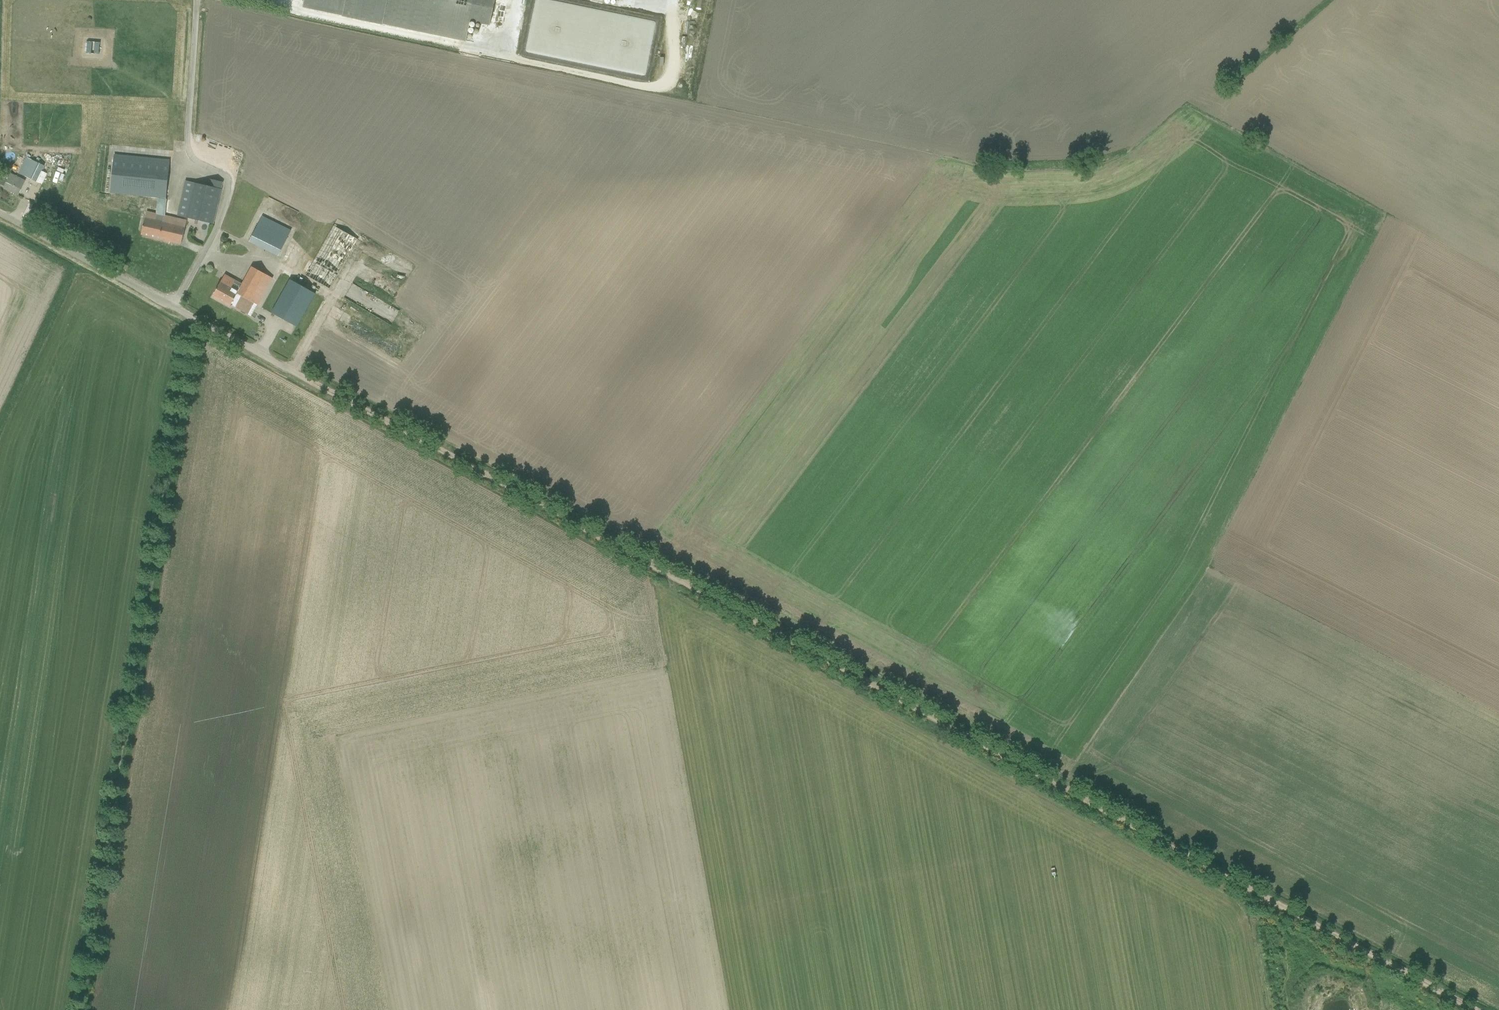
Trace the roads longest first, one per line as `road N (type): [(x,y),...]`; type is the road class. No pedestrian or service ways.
road 1 (track): [(1477,1009),(358,406)]
road 2 (track): [(194,318),(80,1009)]
road 3 (unclassified): [(358,406),(0,213)]

